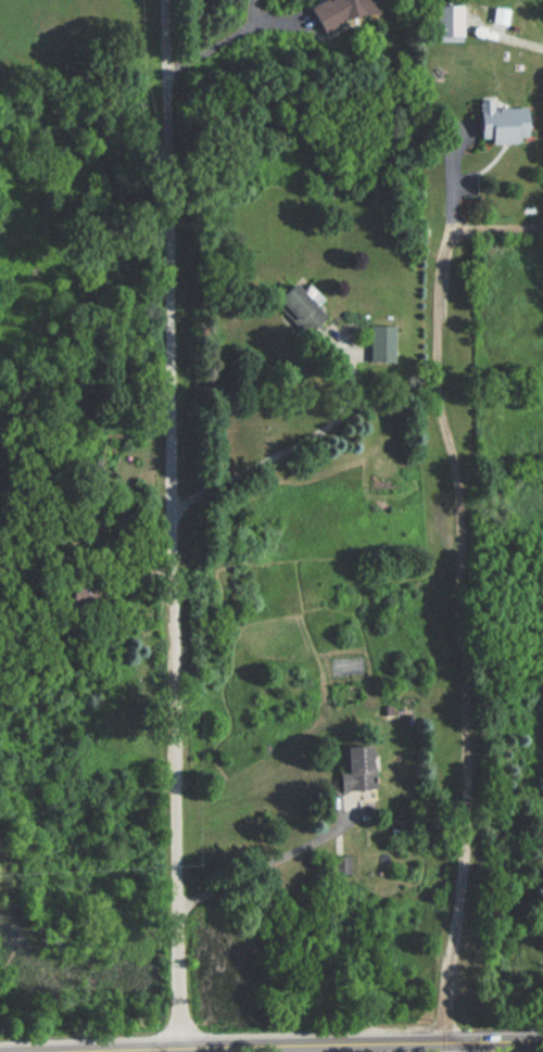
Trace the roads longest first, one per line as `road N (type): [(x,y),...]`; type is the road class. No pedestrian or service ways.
road 1 (residential): [(176,1045),(166,0)]
road 2 (tertiary): [(542,1040),(41,1051)]

